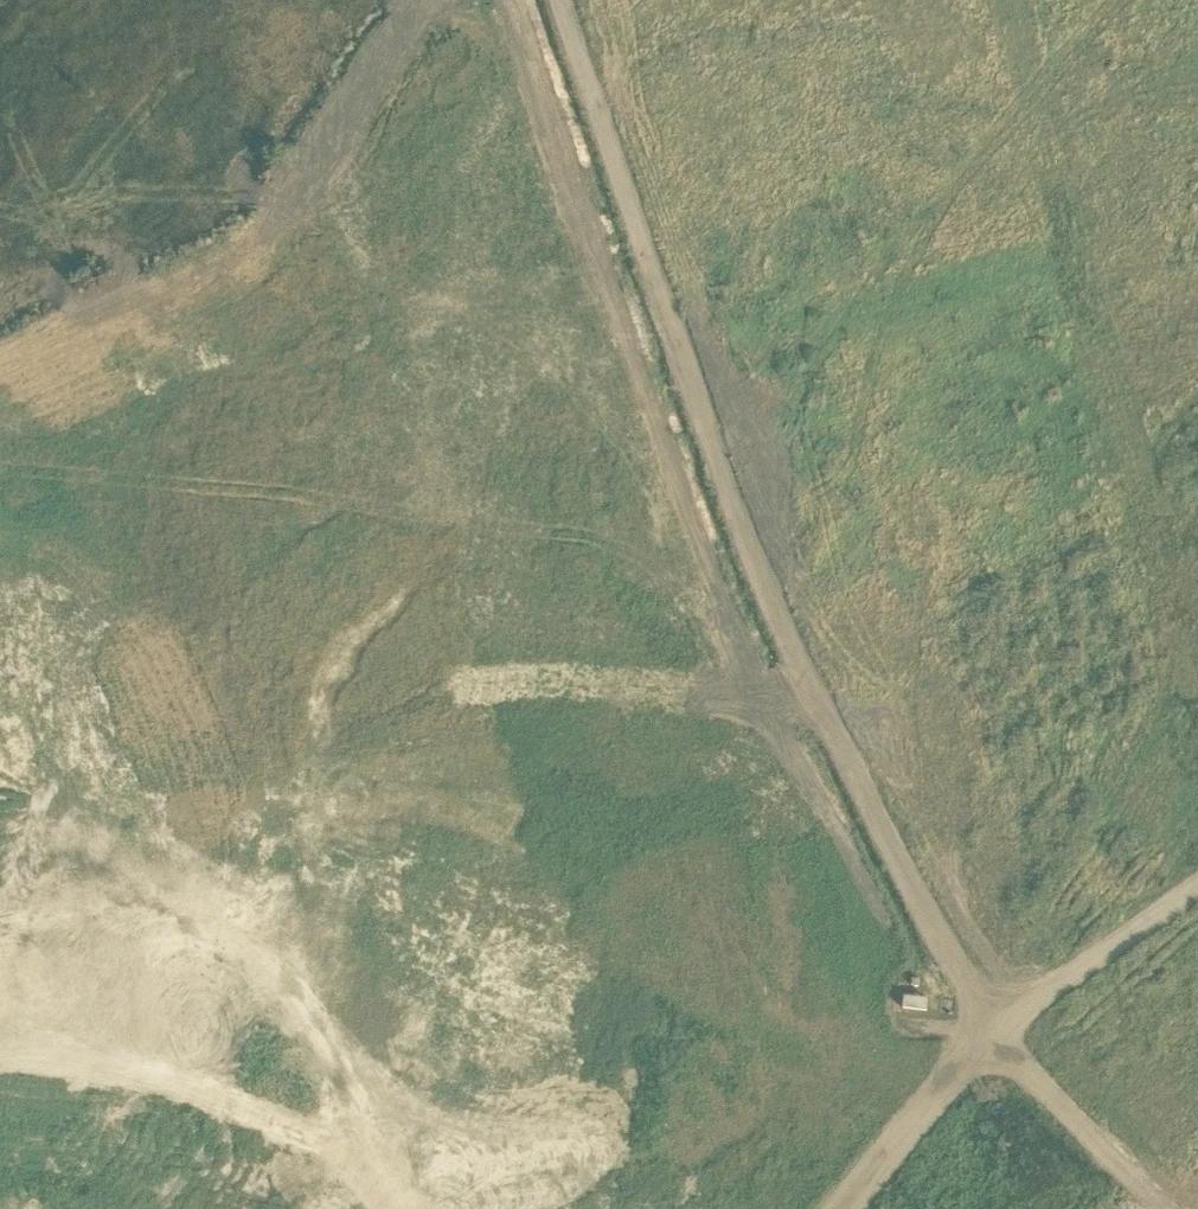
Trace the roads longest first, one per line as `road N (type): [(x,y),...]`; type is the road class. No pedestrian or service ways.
road 1 (track): [(838,1208),(993,1026)]

